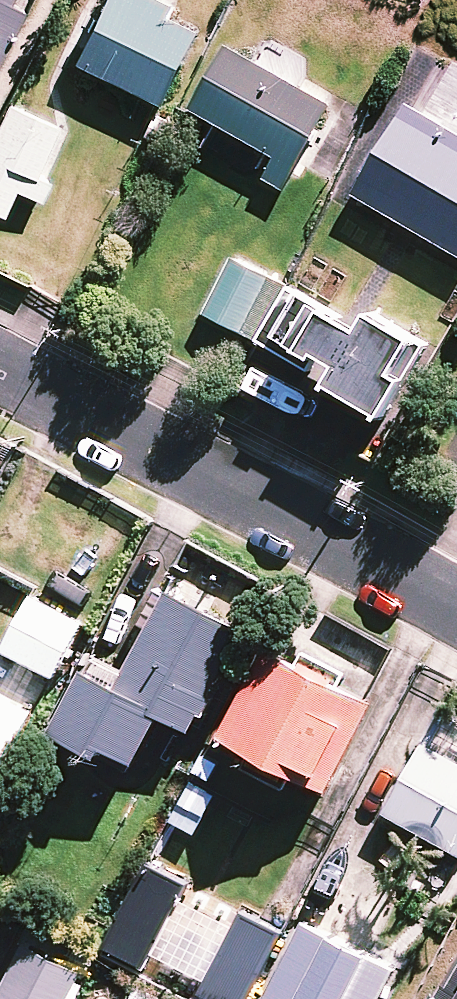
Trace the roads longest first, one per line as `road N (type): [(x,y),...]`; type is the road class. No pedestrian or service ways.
road 1 (residential): [(0,369),(456,623)]

